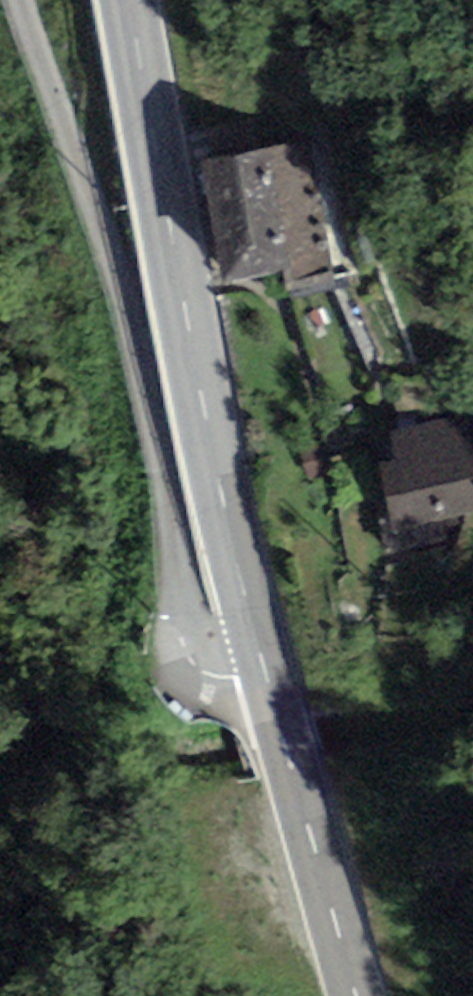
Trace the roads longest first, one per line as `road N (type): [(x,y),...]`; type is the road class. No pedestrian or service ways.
road 1 (secondary): [(130,0),(240,571),(355,995)]
road 2 (track): [(21,0),(92,195),(155,410),(191,657),(216,677),(267,680)]

